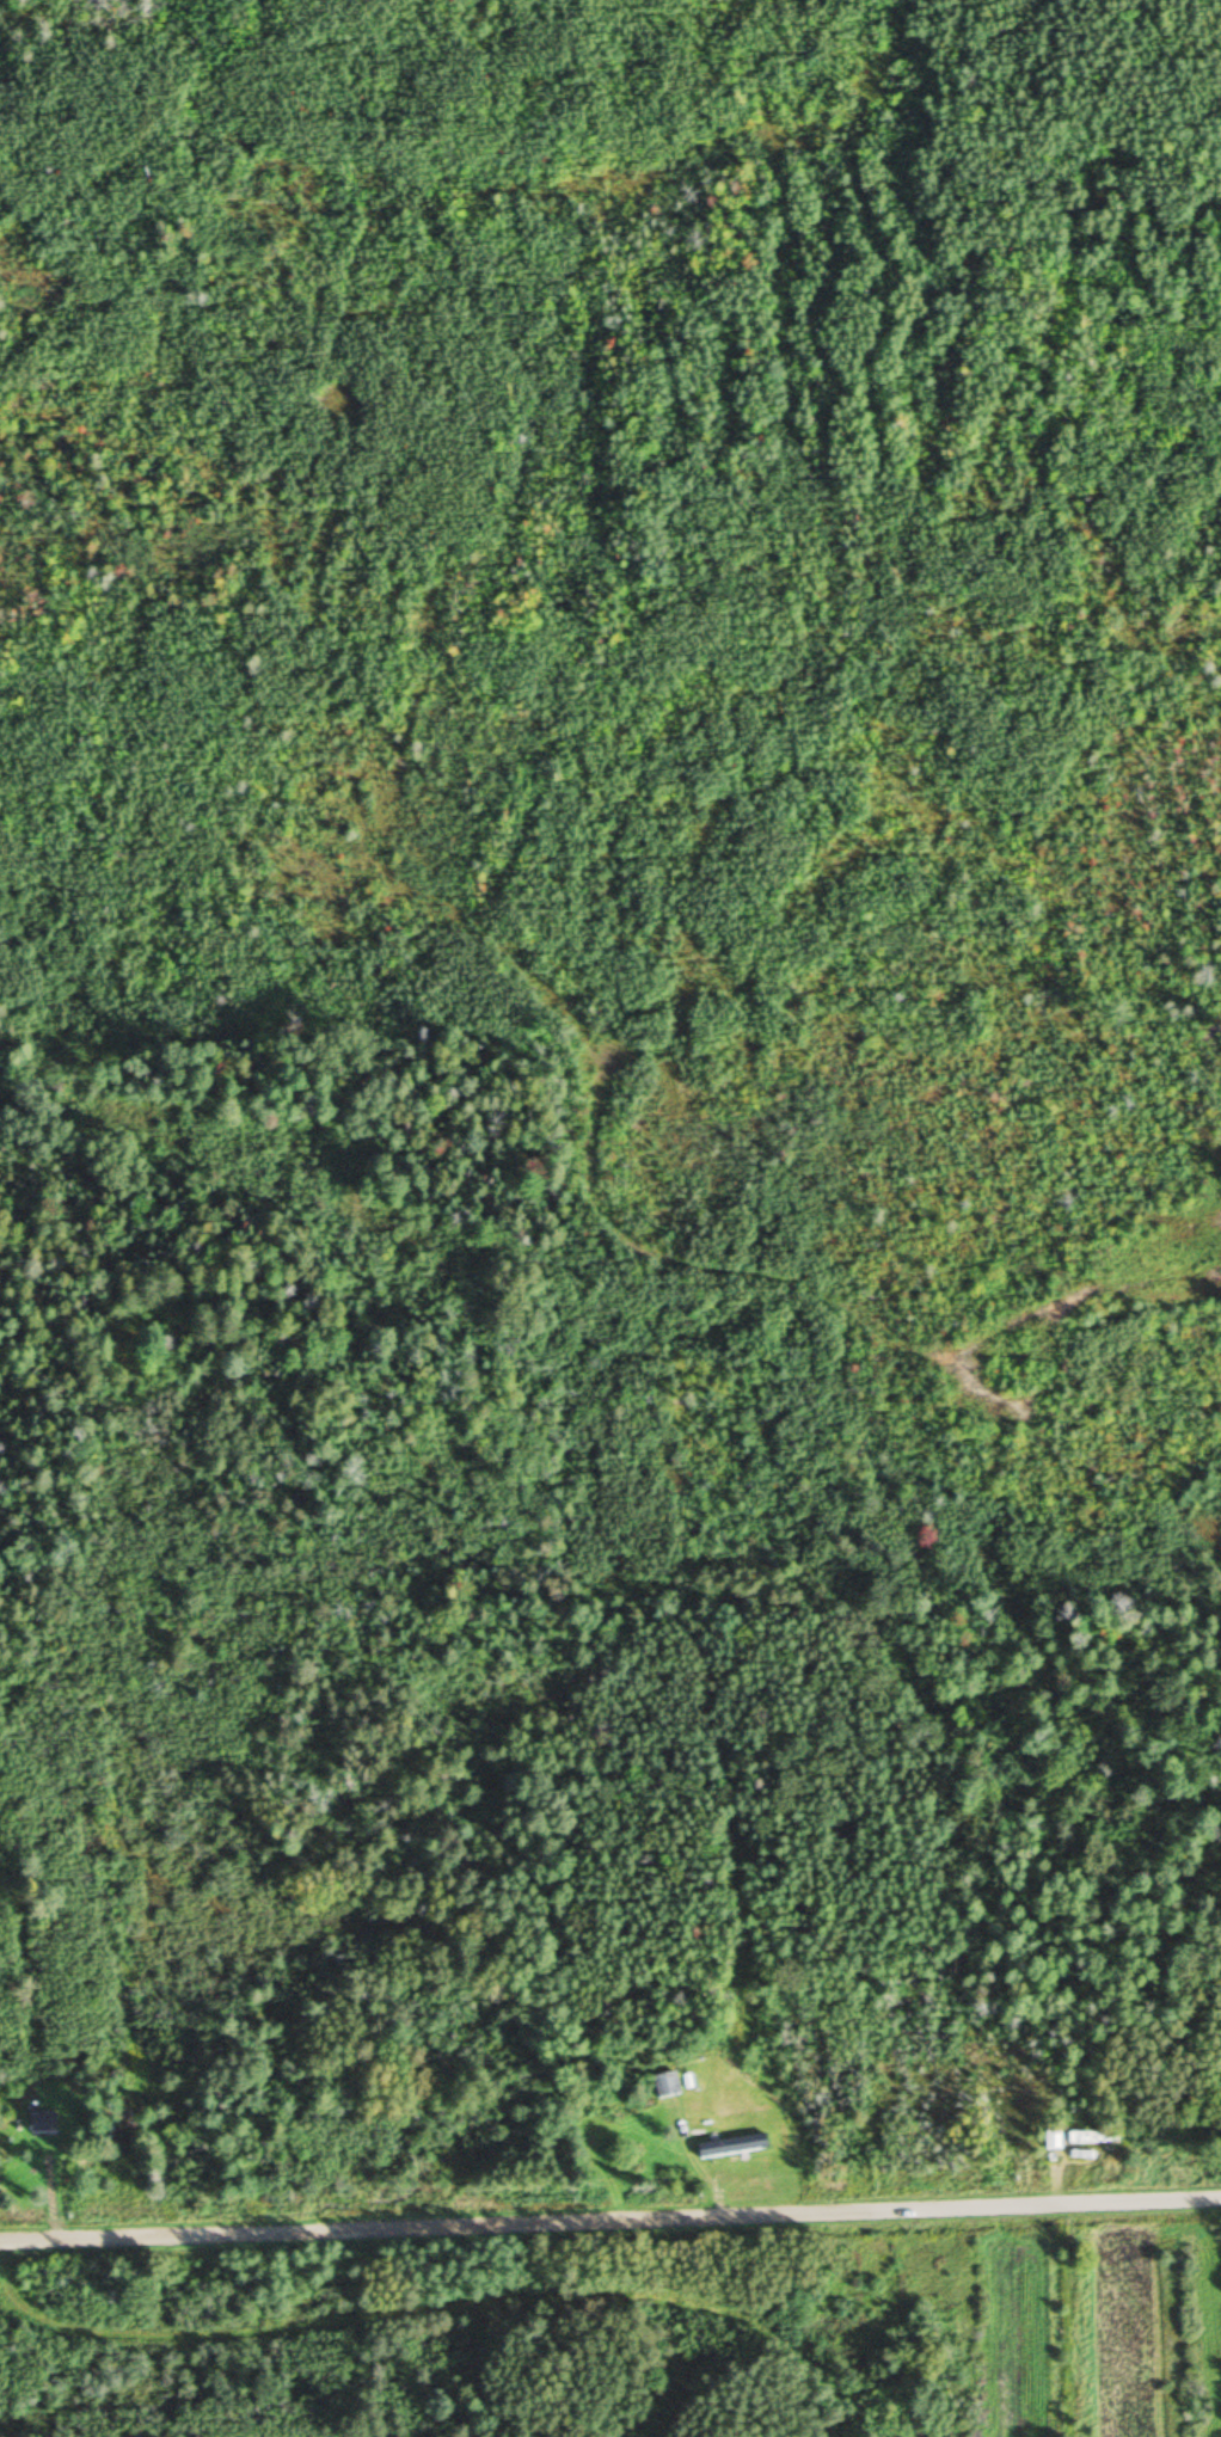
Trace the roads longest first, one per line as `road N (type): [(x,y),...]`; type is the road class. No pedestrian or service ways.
road 1 (residential): [(0,2239),(1220,2197)]

